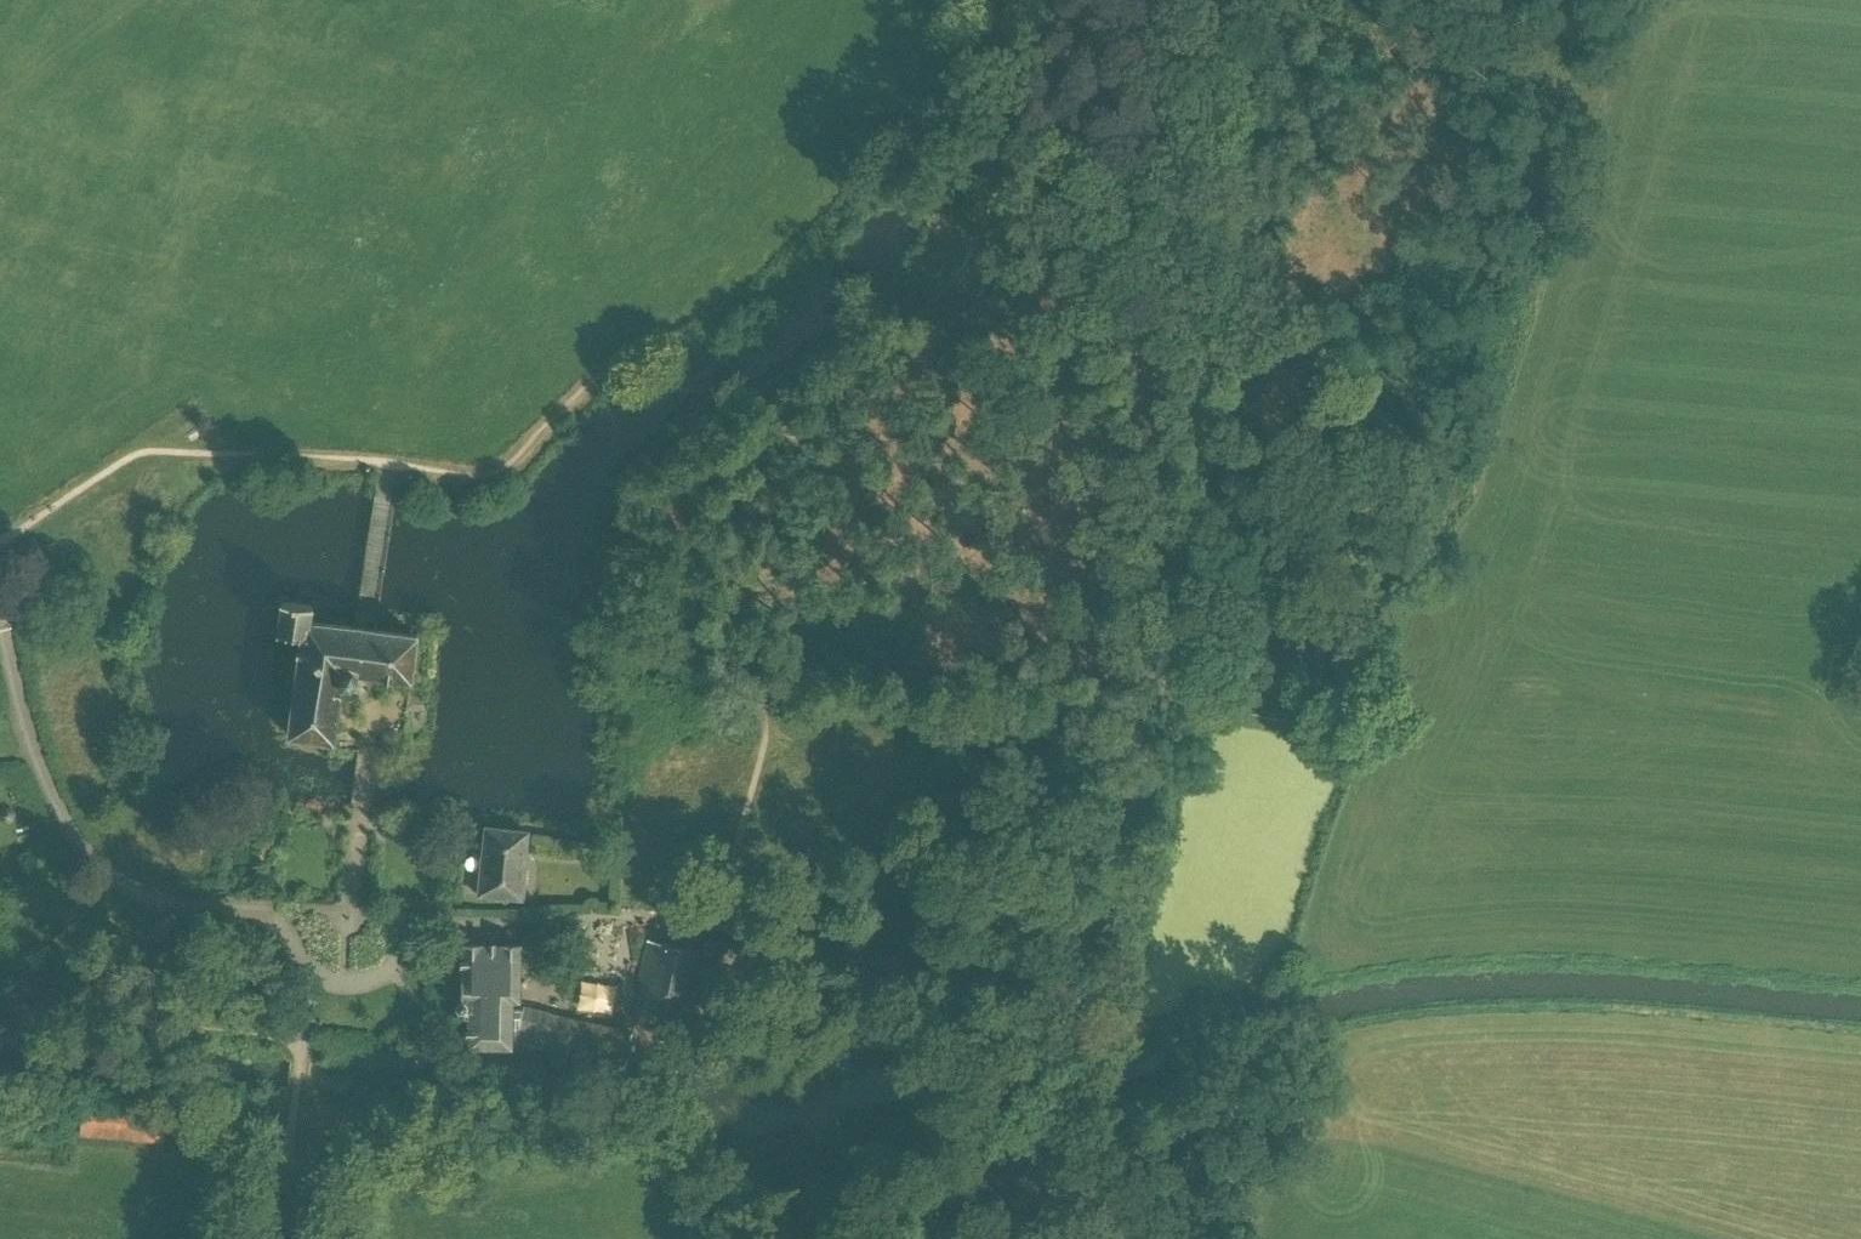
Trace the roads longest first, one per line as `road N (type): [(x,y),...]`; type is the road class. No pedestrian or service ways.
road 1 (unclassified): [(1025,1238),(1206,443),(1200,364),(1128,223),(1144,0)]

